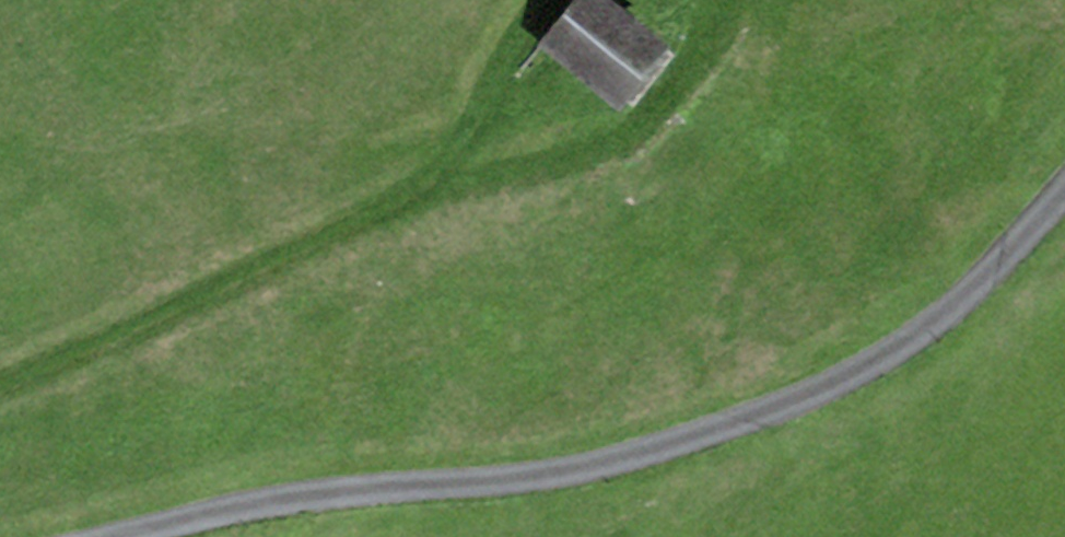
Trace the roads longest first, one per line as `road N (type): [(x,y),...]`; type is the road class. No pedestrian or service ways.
road 1 (unclassified): [(114,536),(349,489),(533,478),(642,453),(840,380),(900,344),(1064,191)]
road 2 (track): [(0,386),(423,186),(638,132),(708,43)]
road 3 (track): [(531,0),(423,186)]

